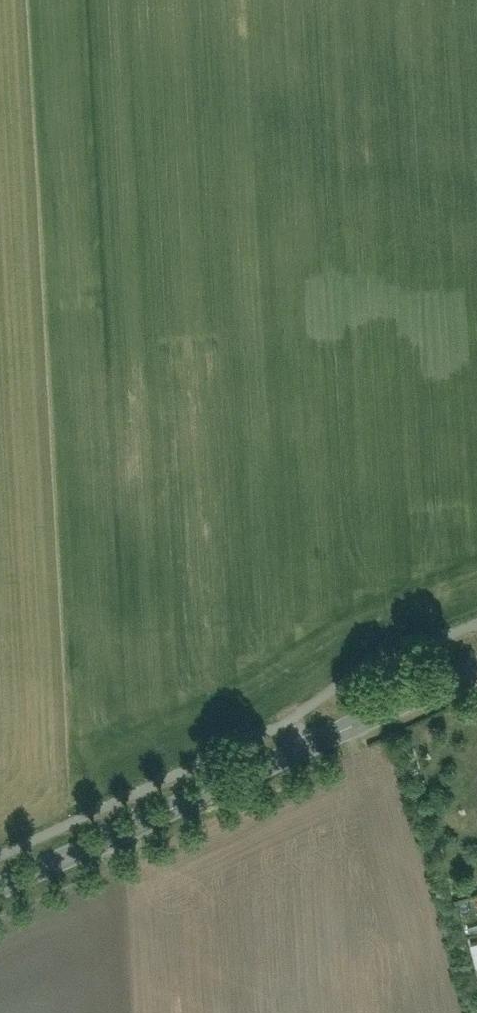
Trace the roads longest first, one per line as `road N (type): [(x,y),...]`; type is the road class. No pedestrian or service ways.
road 1 (tertiary): [(476,672),(0,891)]

